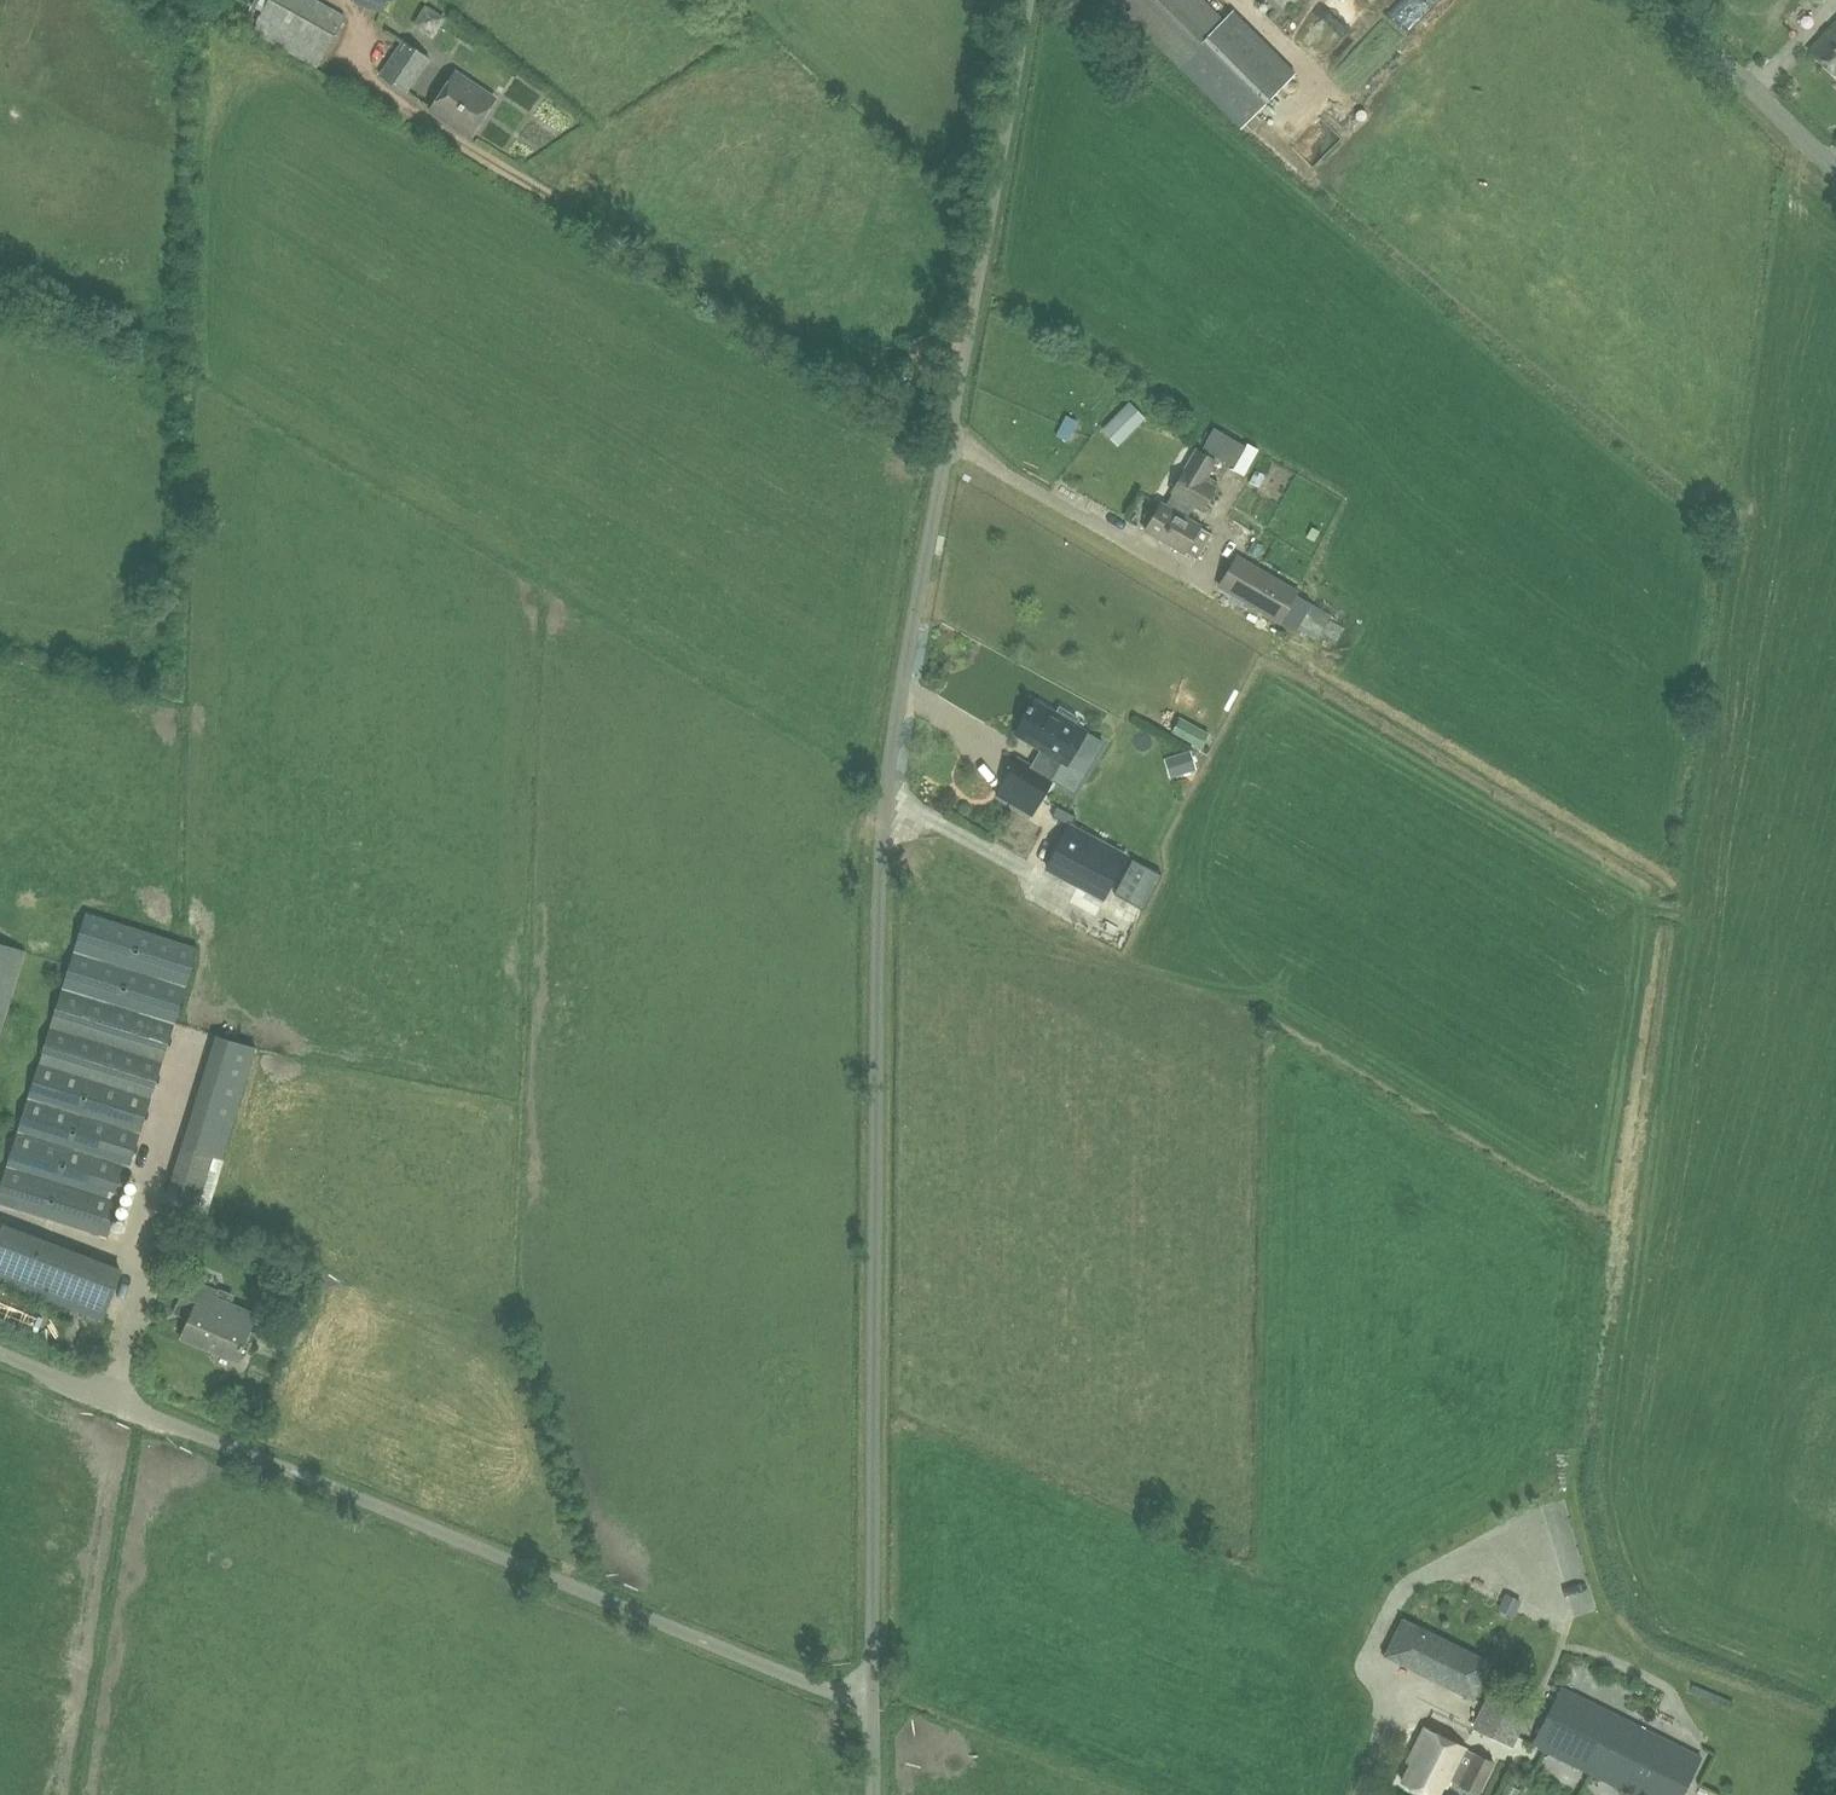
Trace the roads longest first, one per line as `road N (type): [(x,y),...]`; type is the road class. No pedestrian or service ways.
road 1 (unclassified): [(870,1708),(880,794),(1023,0)]
road 2 (unclassified): [(870,1708),(0,1358)]
road 3 (unclassified): [(1835,174),(1653,0)]

